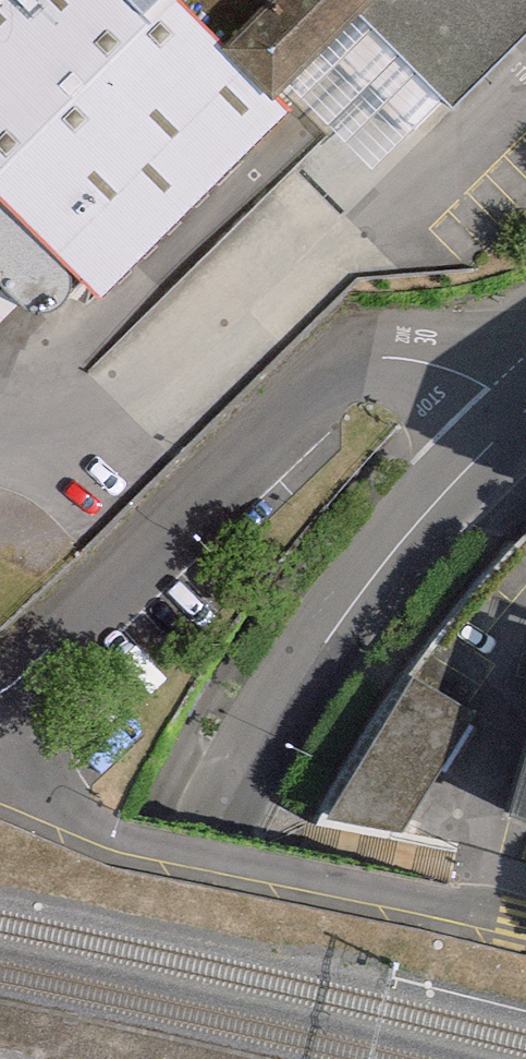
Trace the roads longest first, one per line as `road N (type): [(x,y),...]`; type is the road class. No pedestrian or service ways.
road 1 (residential): [(525,931),(159,857),(43,799),(13,704),(189,511),(371,358),(430,355),(518,437)]
road 2 (tertiary): [(129,1058),(236,834),(389,590),(518,437)]

